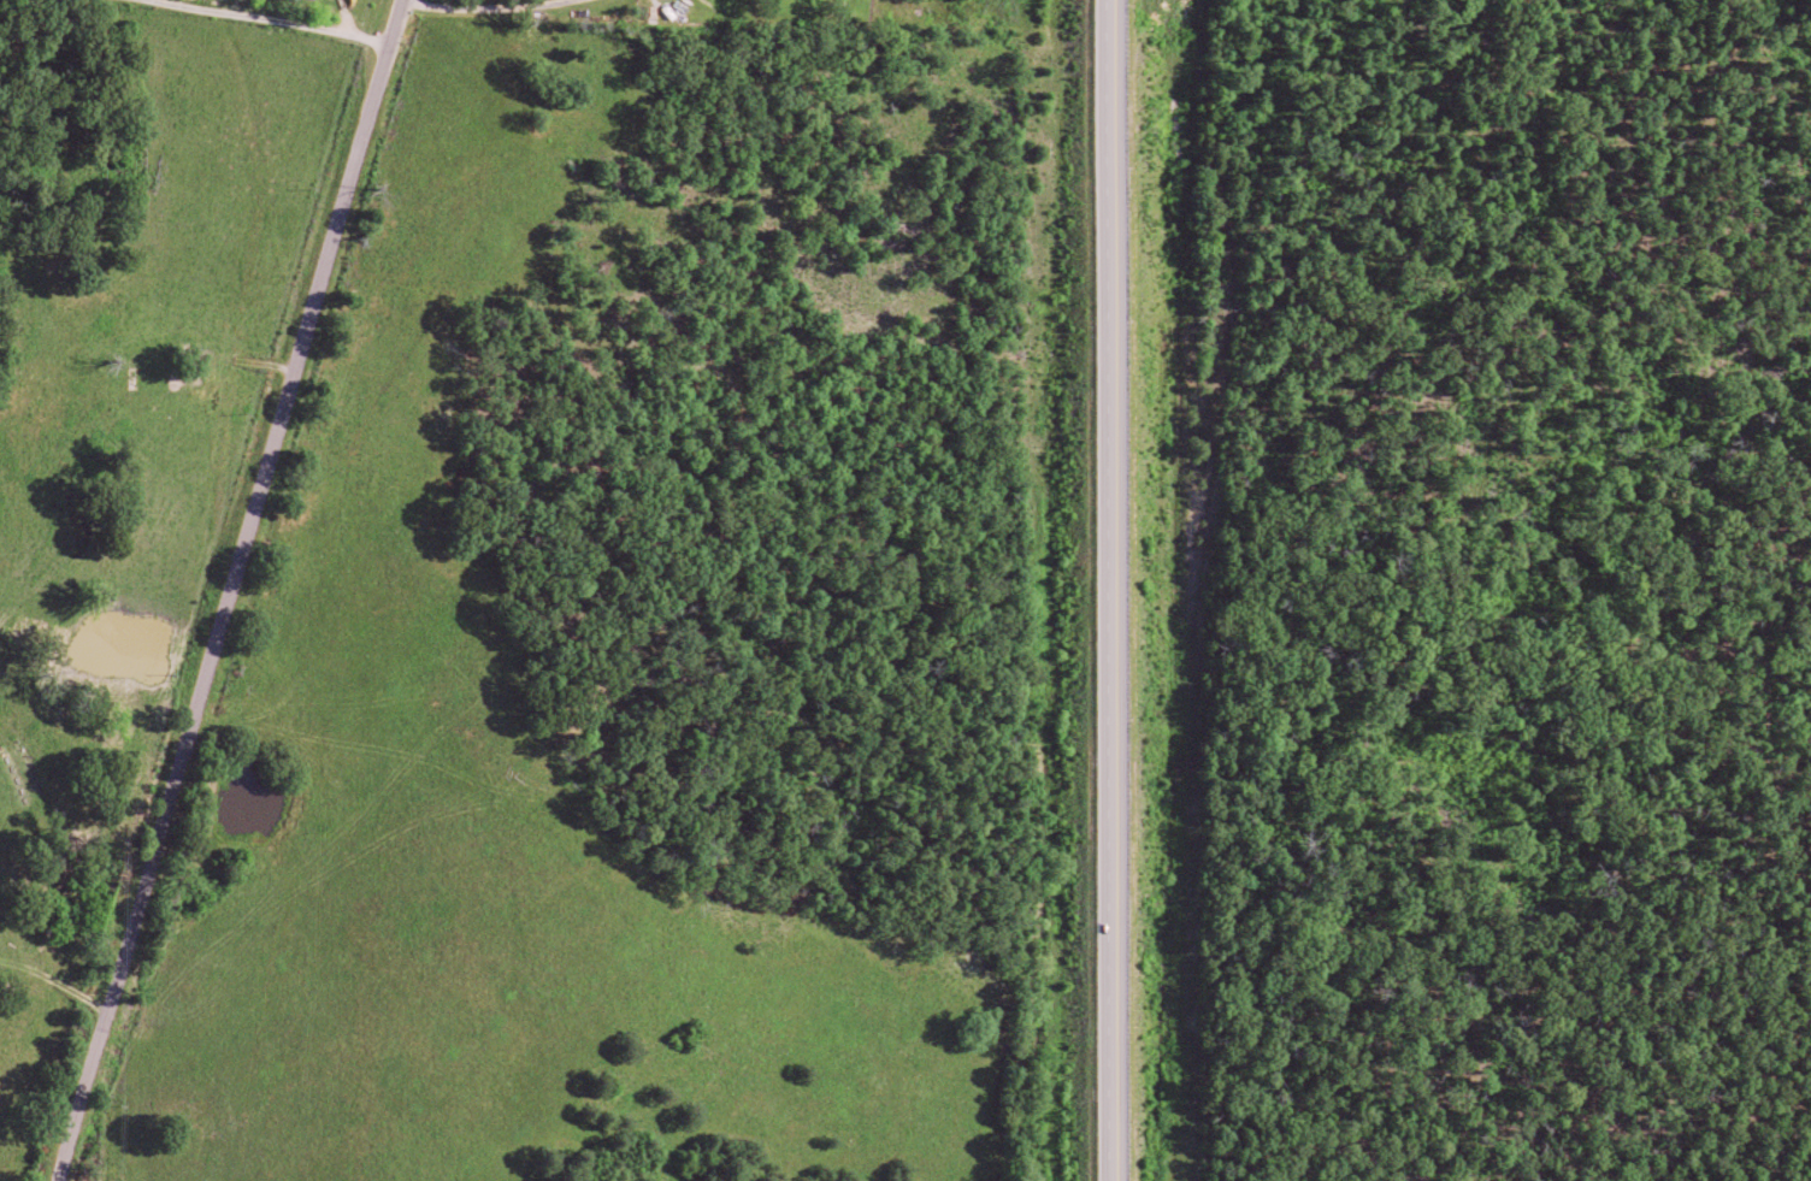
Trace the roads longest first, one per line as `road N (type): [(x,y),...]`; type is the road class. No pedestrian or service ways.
road 1 (residential): [(62,1180),(143,874),(400,0)]
road 2 (primary): [(1108,1180),(1108,0)]
road 3 (residential): [(387,45),(132,0)]

